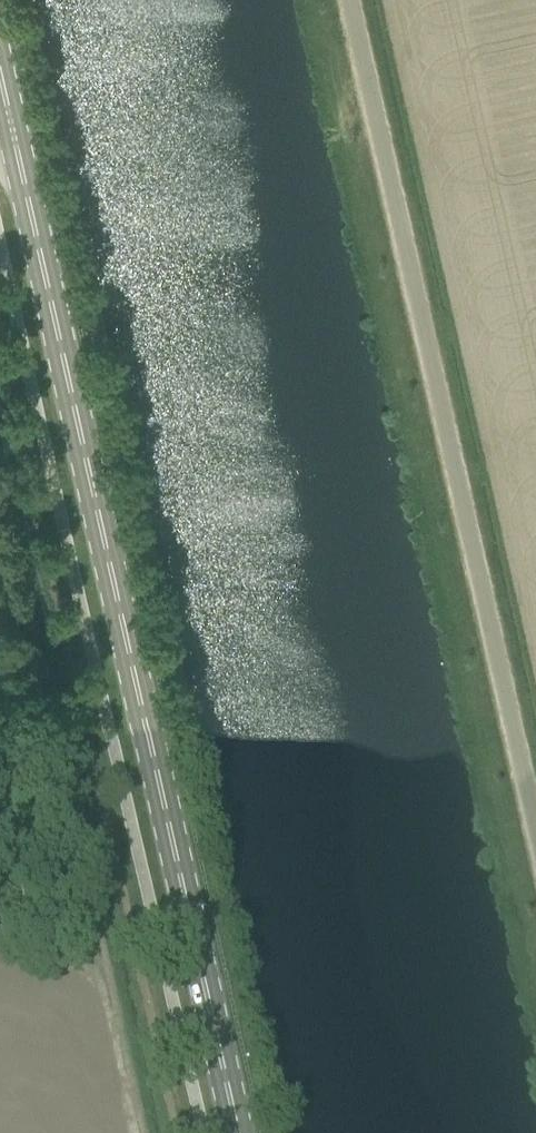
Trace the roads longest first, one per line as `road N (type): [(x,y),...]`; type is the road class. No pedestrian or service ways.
road 1 (secondary): [(237,1132),(0,80)]
road 2 (unclassified): [(535,825),(346,0)]

